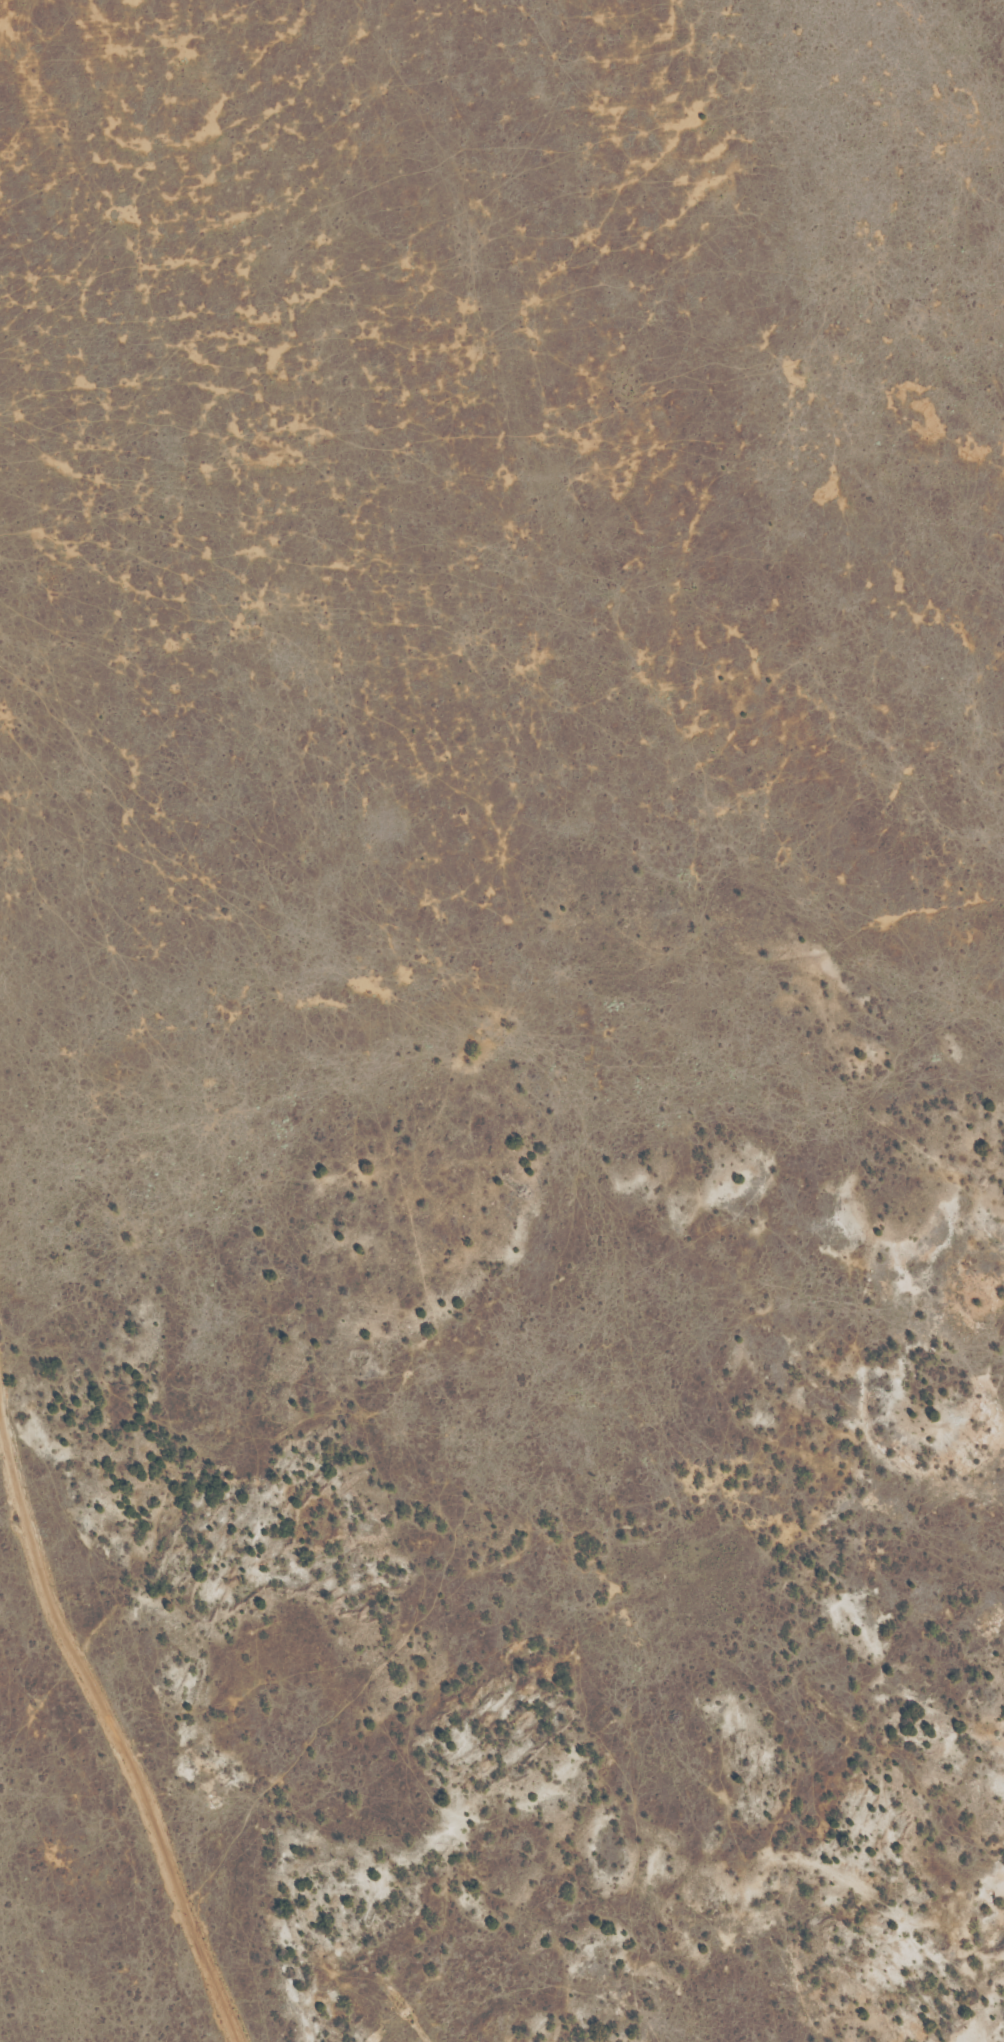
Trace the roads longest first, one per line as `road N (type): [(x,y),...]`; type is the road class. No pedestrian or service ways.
road 1 (track): [(0,1441),(73,1664),(226,2041)]

